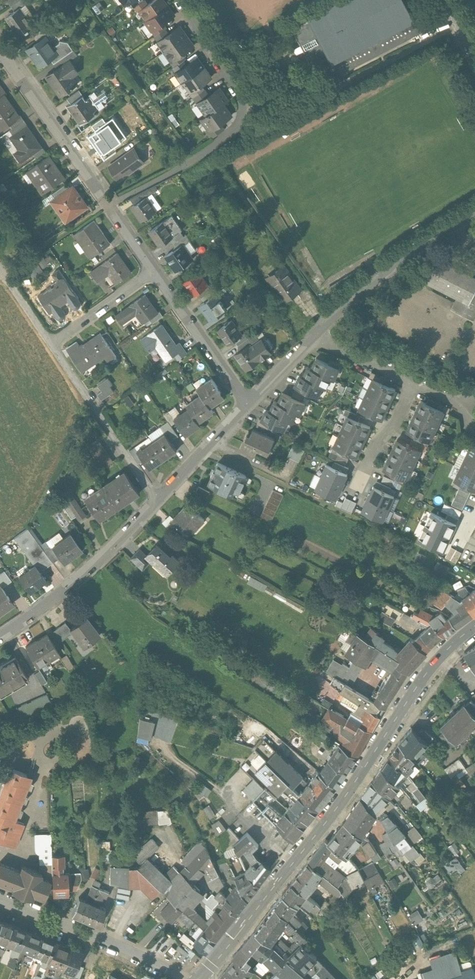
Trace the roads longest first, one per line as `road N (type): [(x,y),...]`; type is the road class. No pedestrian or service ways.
road 1 (secondary): [(474,626),(428,672),(356,783),(200,978)]
road 2 (residential): [(109,206),(186,165),(241,121),(238,100),(174,0)]
road 3 (residential): [(247,405),(380,278),(474,216)]
road 4 (residential): [(0,640),(58,597),(158,501)]
road 5 (residential): [(186,978),(0,901)]
road 6 (residential): [(109,206),(0,48)]
road 7 (residential): [(158,501),(53,345)]
road 8 (residential): [(247,405),(156,273)]
road 9 (residential): [(158,501),(247,405)]
road 10 (residential): [(53,345),(156,273)]

